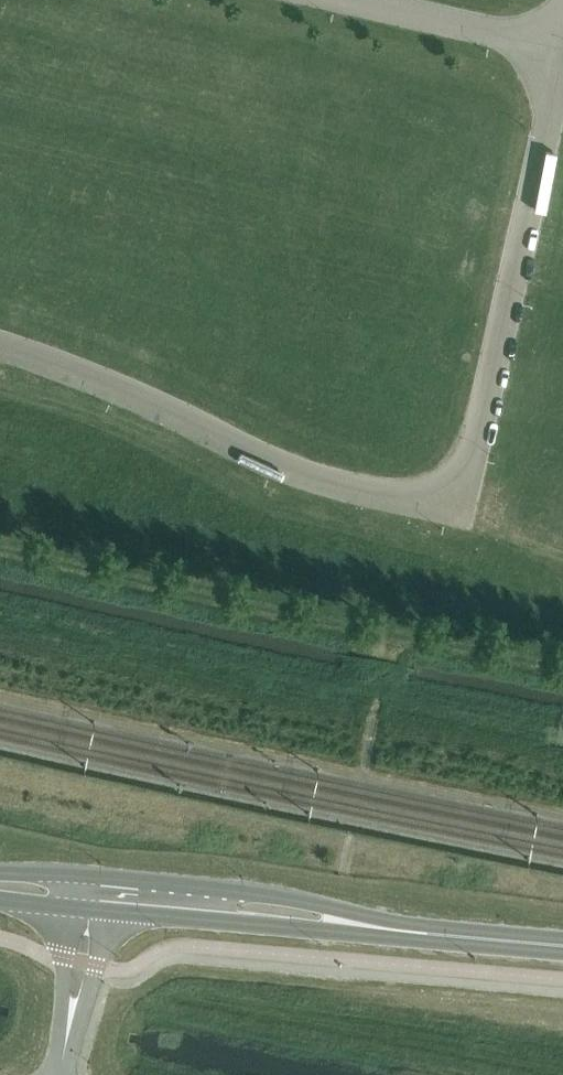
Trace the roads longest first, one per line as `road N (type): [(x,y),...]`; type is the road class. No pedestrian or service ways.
road 1 (unclassified): [(0,340),(38,349),(389,498),(466,485),(562,69)]
road 2 (tertiary): [(363,927),(323,908),(101,876)]
road 3 (tertiary): [(106,912),(312,932),(363,927)]
road 4 (unclassified): [(343,0),(562,53)]
road 5 (tertiary): [(363,927),(562,947)]
road 6 (residential): [(69,1035),(106,912)]
road 7 (residential): [(74,909),(69,1035)]

